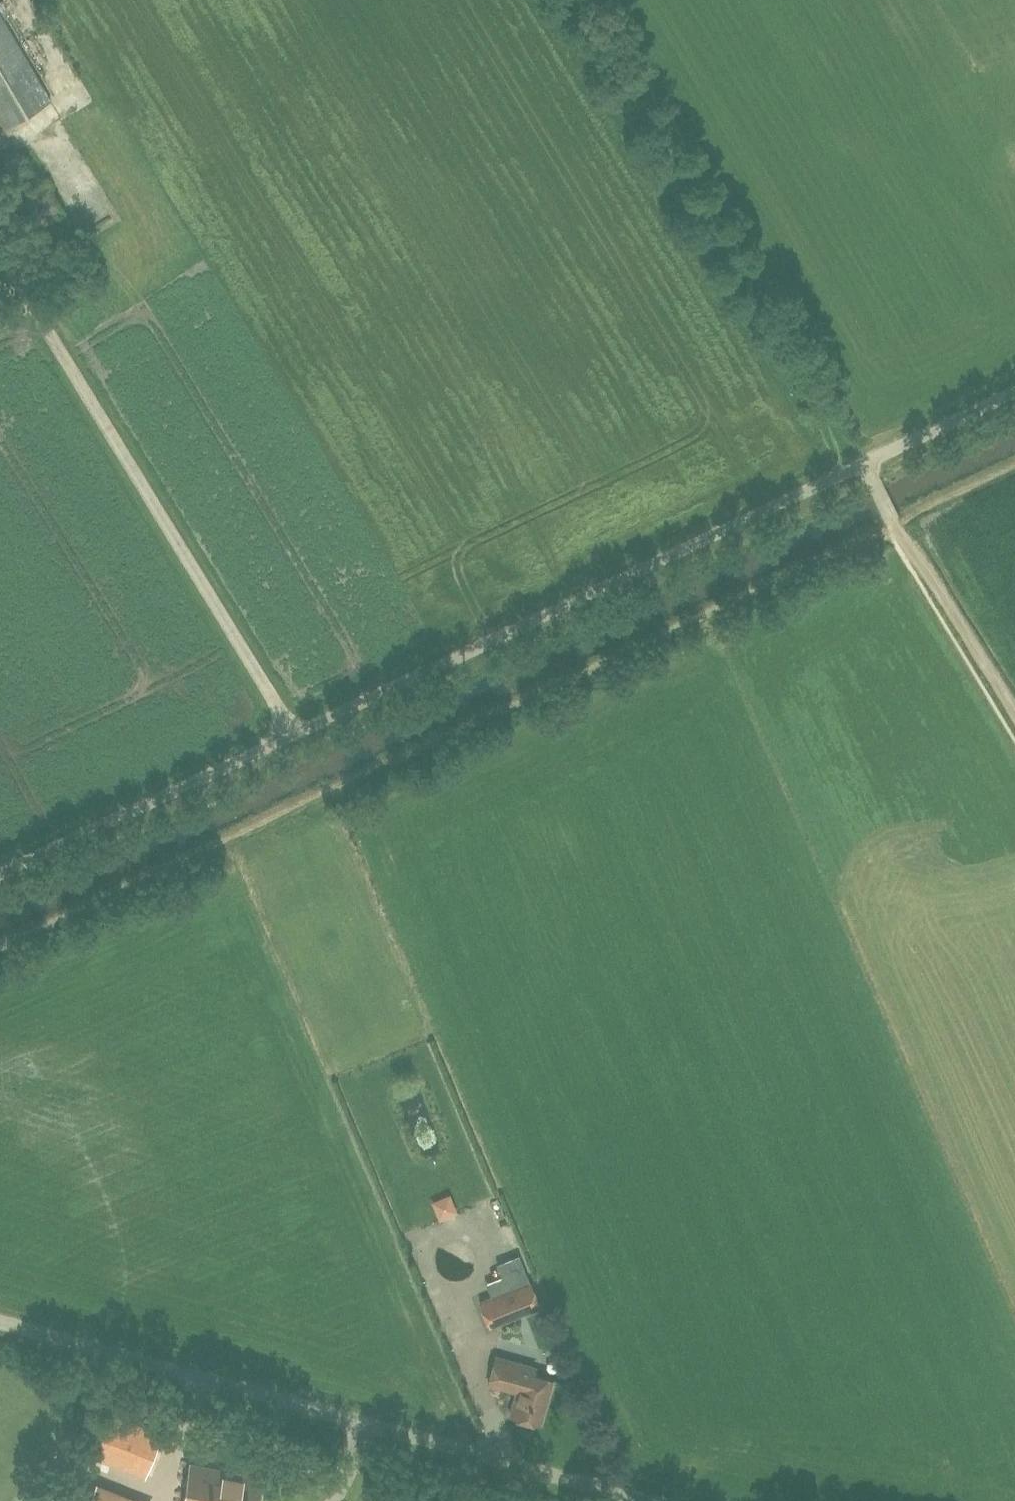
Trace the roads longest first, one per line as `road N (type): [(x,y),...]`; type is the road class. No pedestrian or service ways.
road 1 (unclassified): [(0,873),(1014,393)]
road 2 (unclassified): [(646,1500),(0,1325)]
road 3 (track): [(1014,721),(896,524)]

